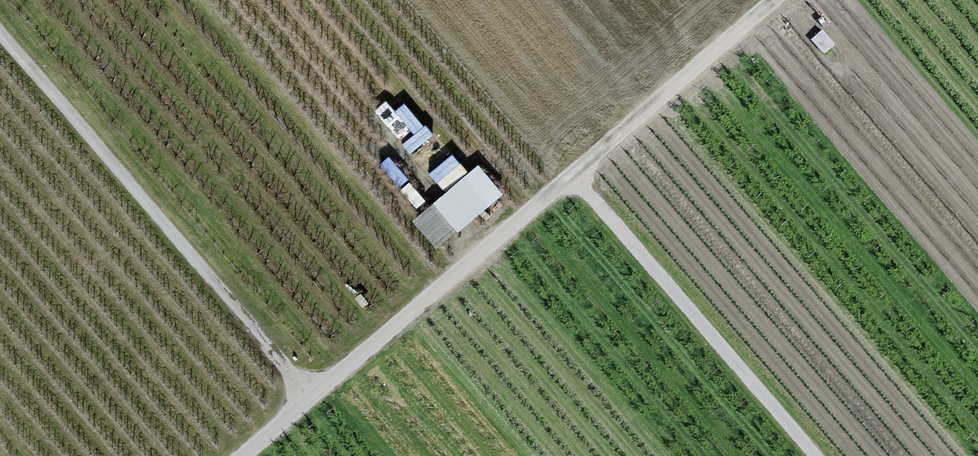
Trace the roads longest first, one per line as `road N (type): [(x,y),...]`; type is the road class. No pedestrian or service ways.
road 1 (unclassified): [(777,0),(311,400)]
road 2 (unclassified): [(311,400),(0,32)]
road 3 (track): [(817,455),(574,175)]

